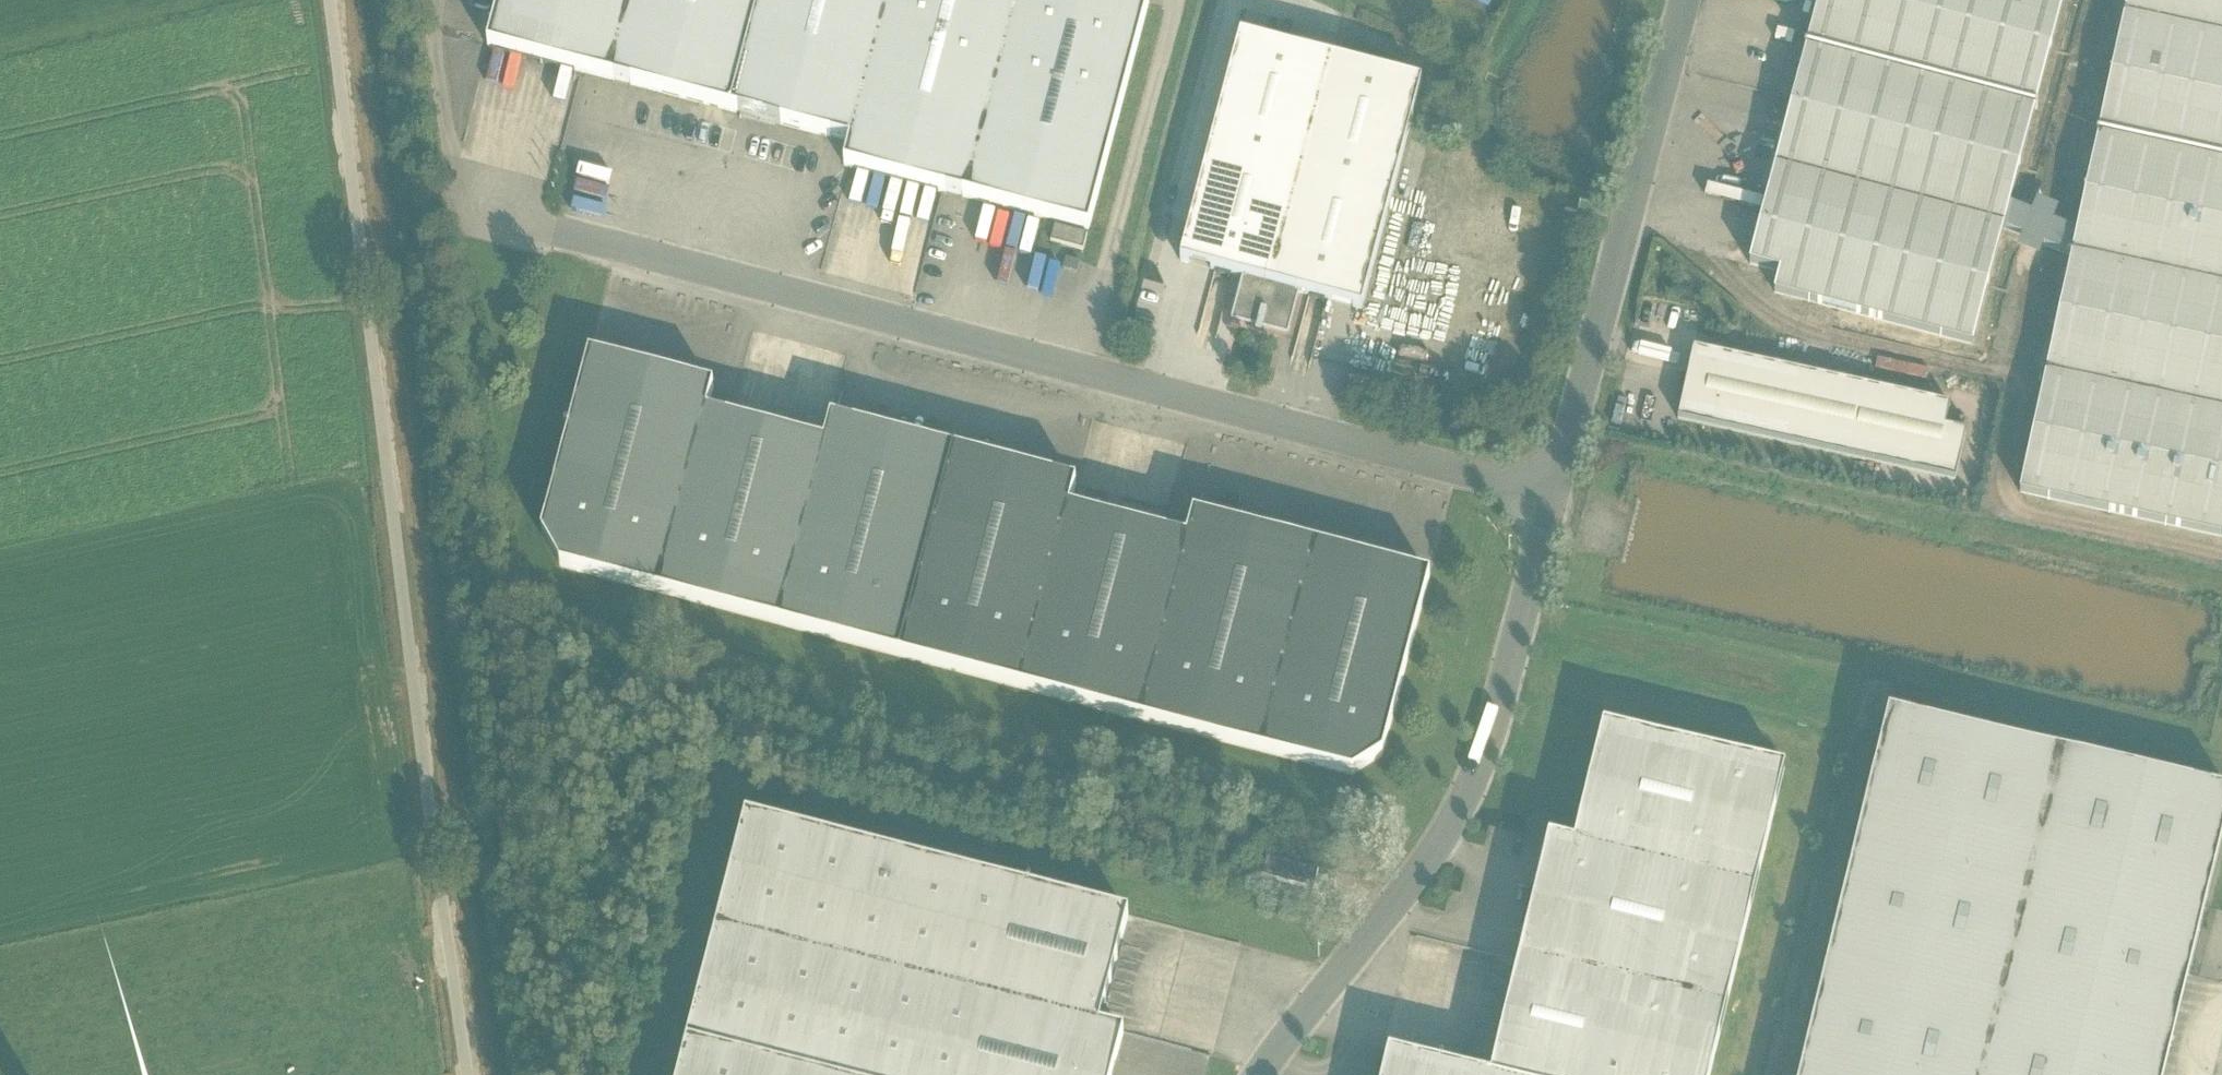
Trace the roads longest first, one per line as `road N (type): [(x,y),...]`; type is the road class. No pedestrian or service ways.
road 1 (unclassified): [(329,0),(463,1074)]
road 2 (unclassified): [(1553,492),(562,237)]
road 3 (unclassified): [(1553,492),(1478,776),(1441,841),(1261,1074)]
road 4 (unclassified): [(1683,0),(1553,492)]

